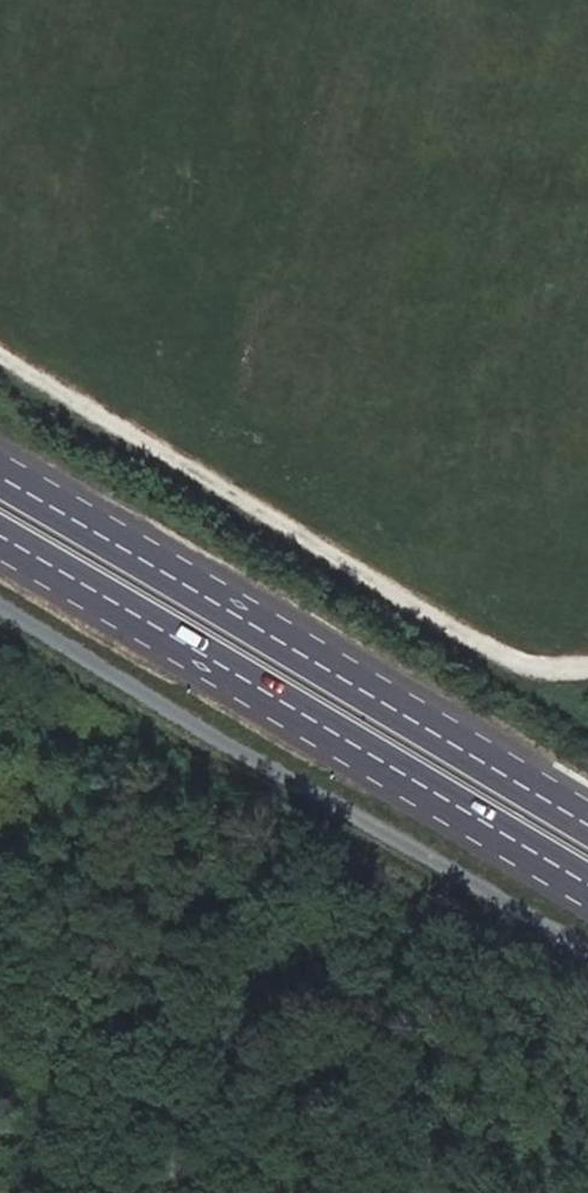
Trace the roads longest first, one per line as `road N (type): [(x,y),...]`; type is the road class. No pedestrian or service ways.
road 1 (primary): [(0,537),(587,886)]
road 2 (unclassified): [(0,607),(587,956)]
road 3 (primary): [(587,816),(0,476)]

